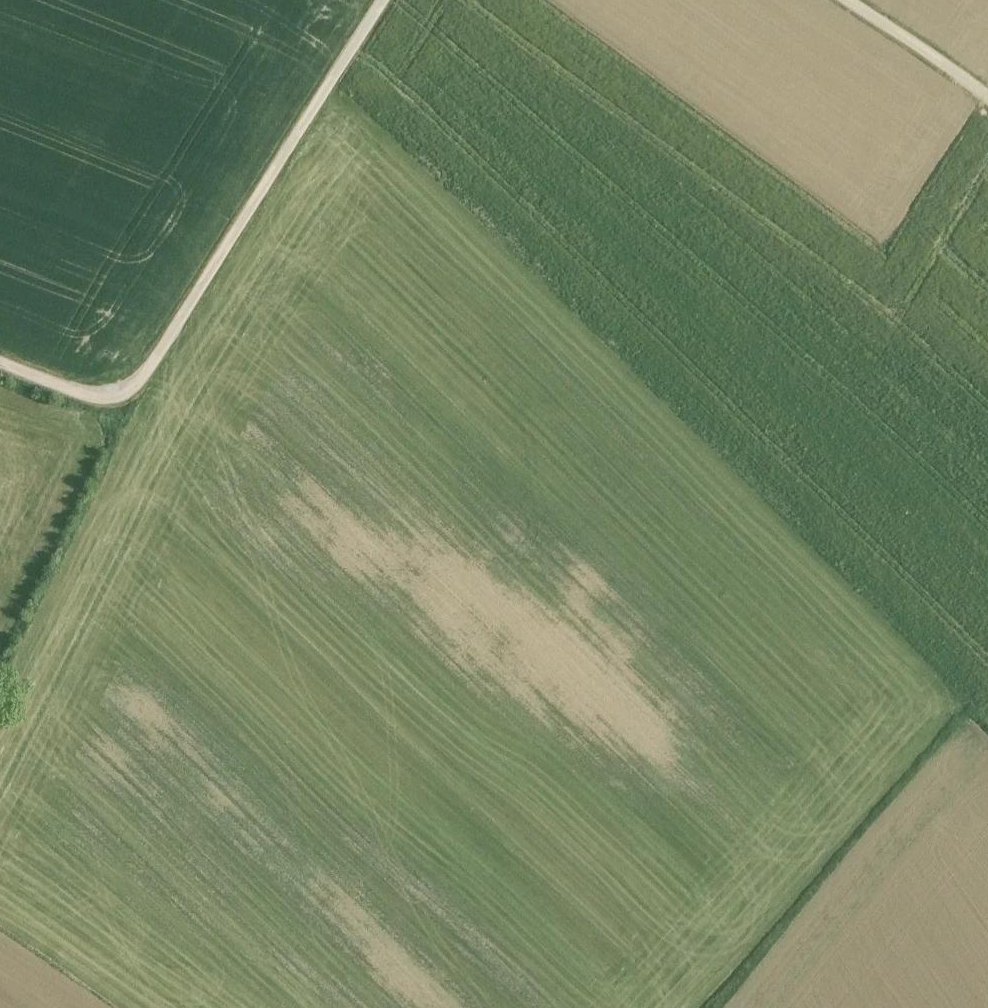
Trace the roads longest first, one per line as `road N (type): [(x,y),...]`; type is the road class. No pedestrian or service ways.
road 1 (track): [(0,365),(85,397),(134,389),(382,0)]
road 2 (track): [(842,0),(987,102)]

